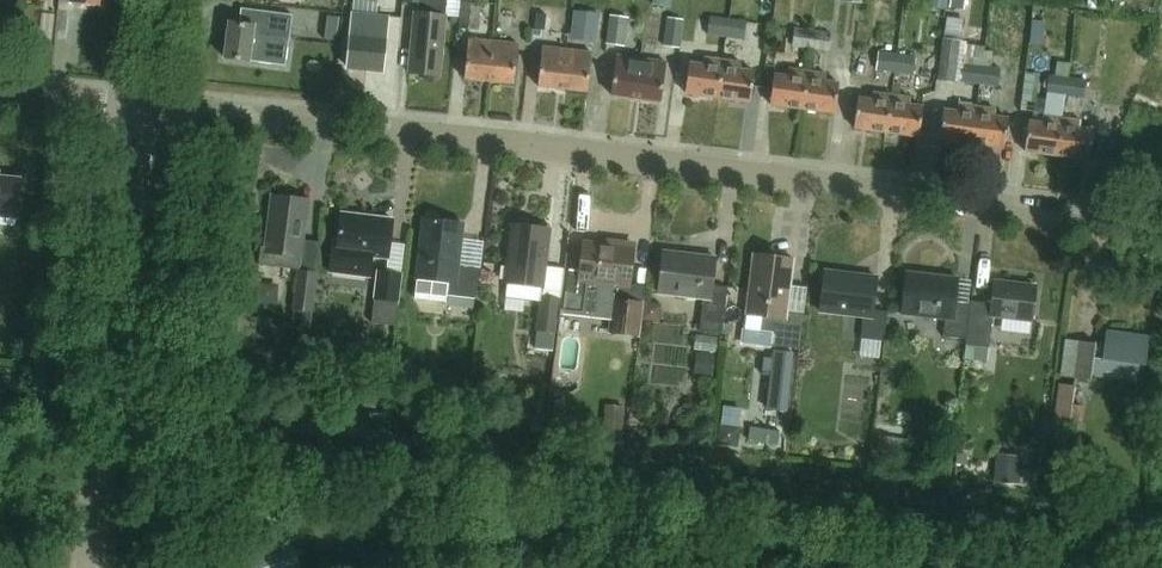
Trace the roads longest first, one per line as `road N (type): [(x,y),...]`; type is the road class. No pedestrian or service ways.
road 1 (unclassified): [(1161,226),(625,156),(150,109)]
road 2 (unclassified): [(89,567),(150,109)]
road 3 (unclassified): [(150,109),(0,93)]

